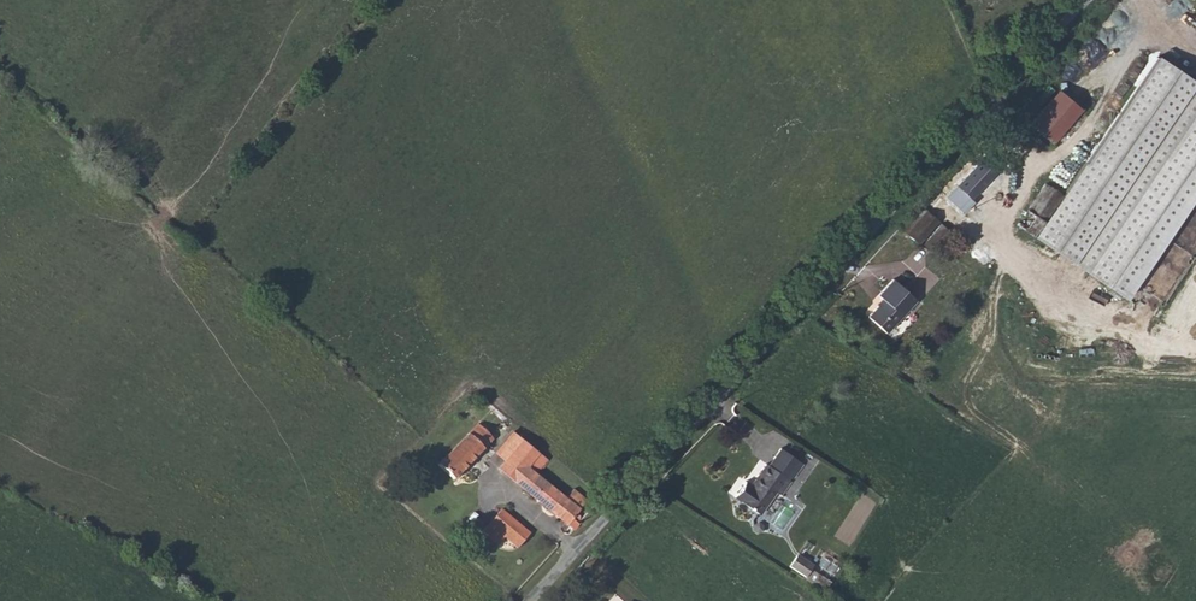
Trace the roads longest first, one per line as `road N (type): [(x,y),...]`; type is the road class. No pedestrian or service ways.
road 1 (unclassified): [(529,600),(1085,0)]

